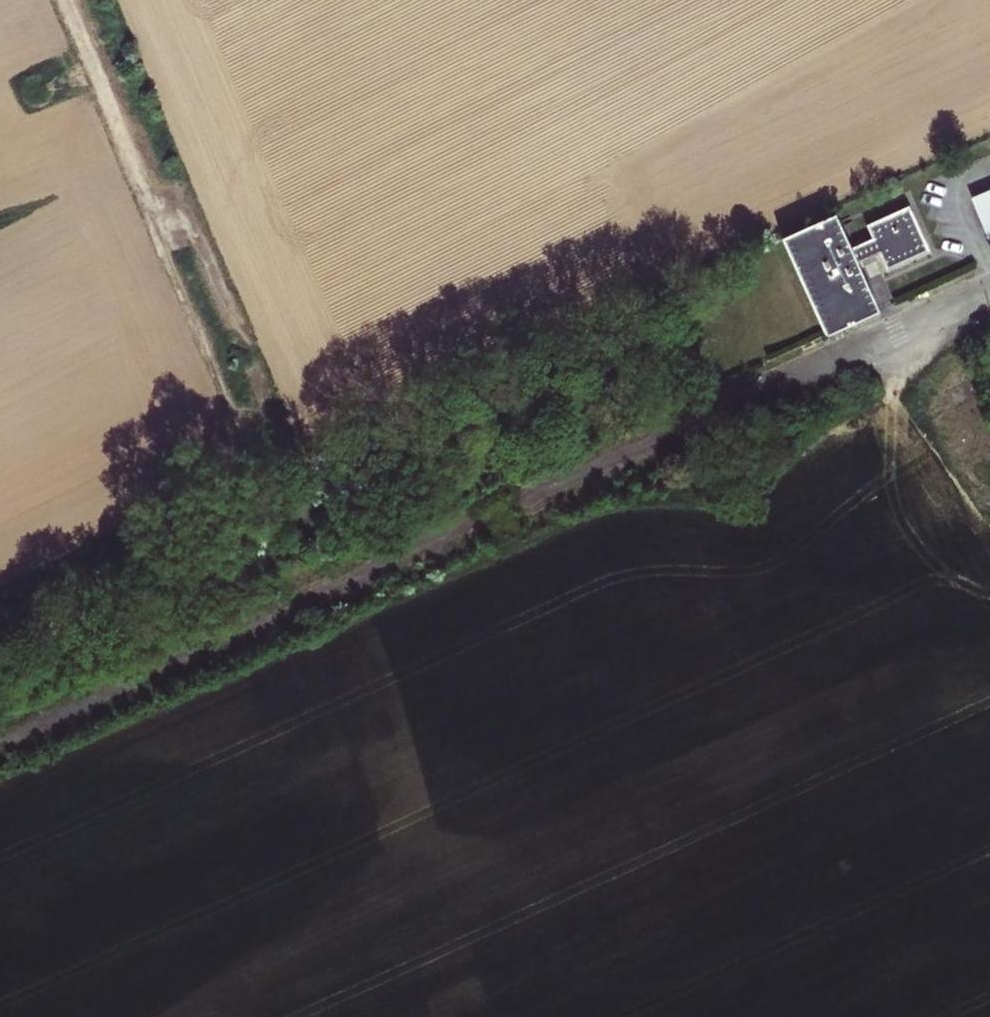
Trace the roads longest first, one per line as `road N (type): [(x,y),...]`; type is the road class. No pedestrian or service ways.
road 1 (unclassified): [(0,750),(989,296)]
road 2 (track): [(63,0),(187,312),(246,432)]

